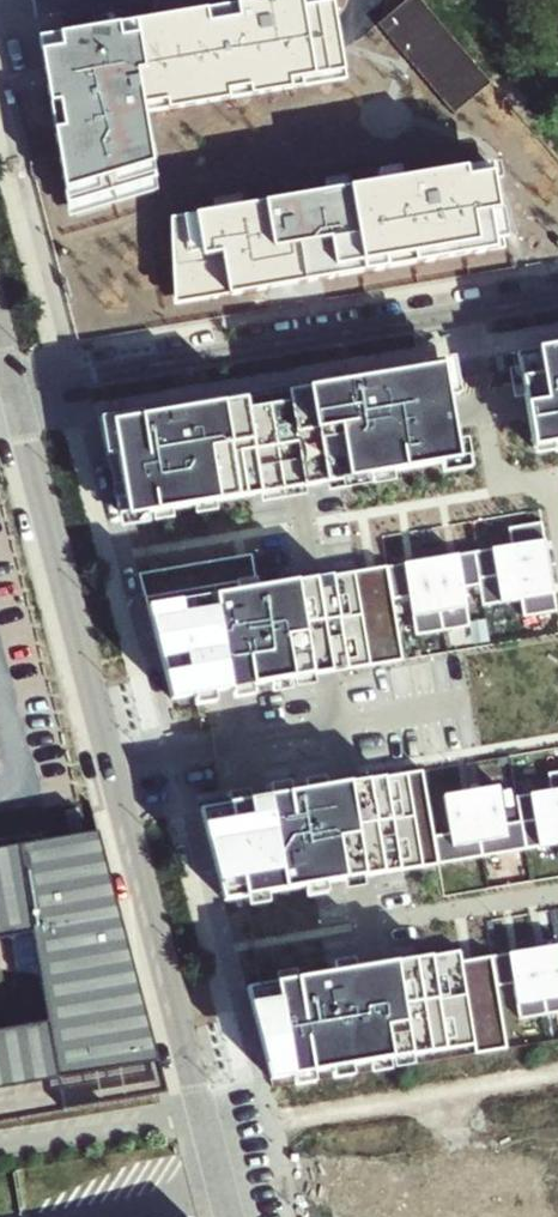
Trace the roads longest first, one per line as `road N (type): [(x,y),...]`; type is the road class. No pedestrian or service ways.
road 1 (unclassified): [(16,391),(231,1216)]
road 2 (residential): [(557,300),(16,391)]

